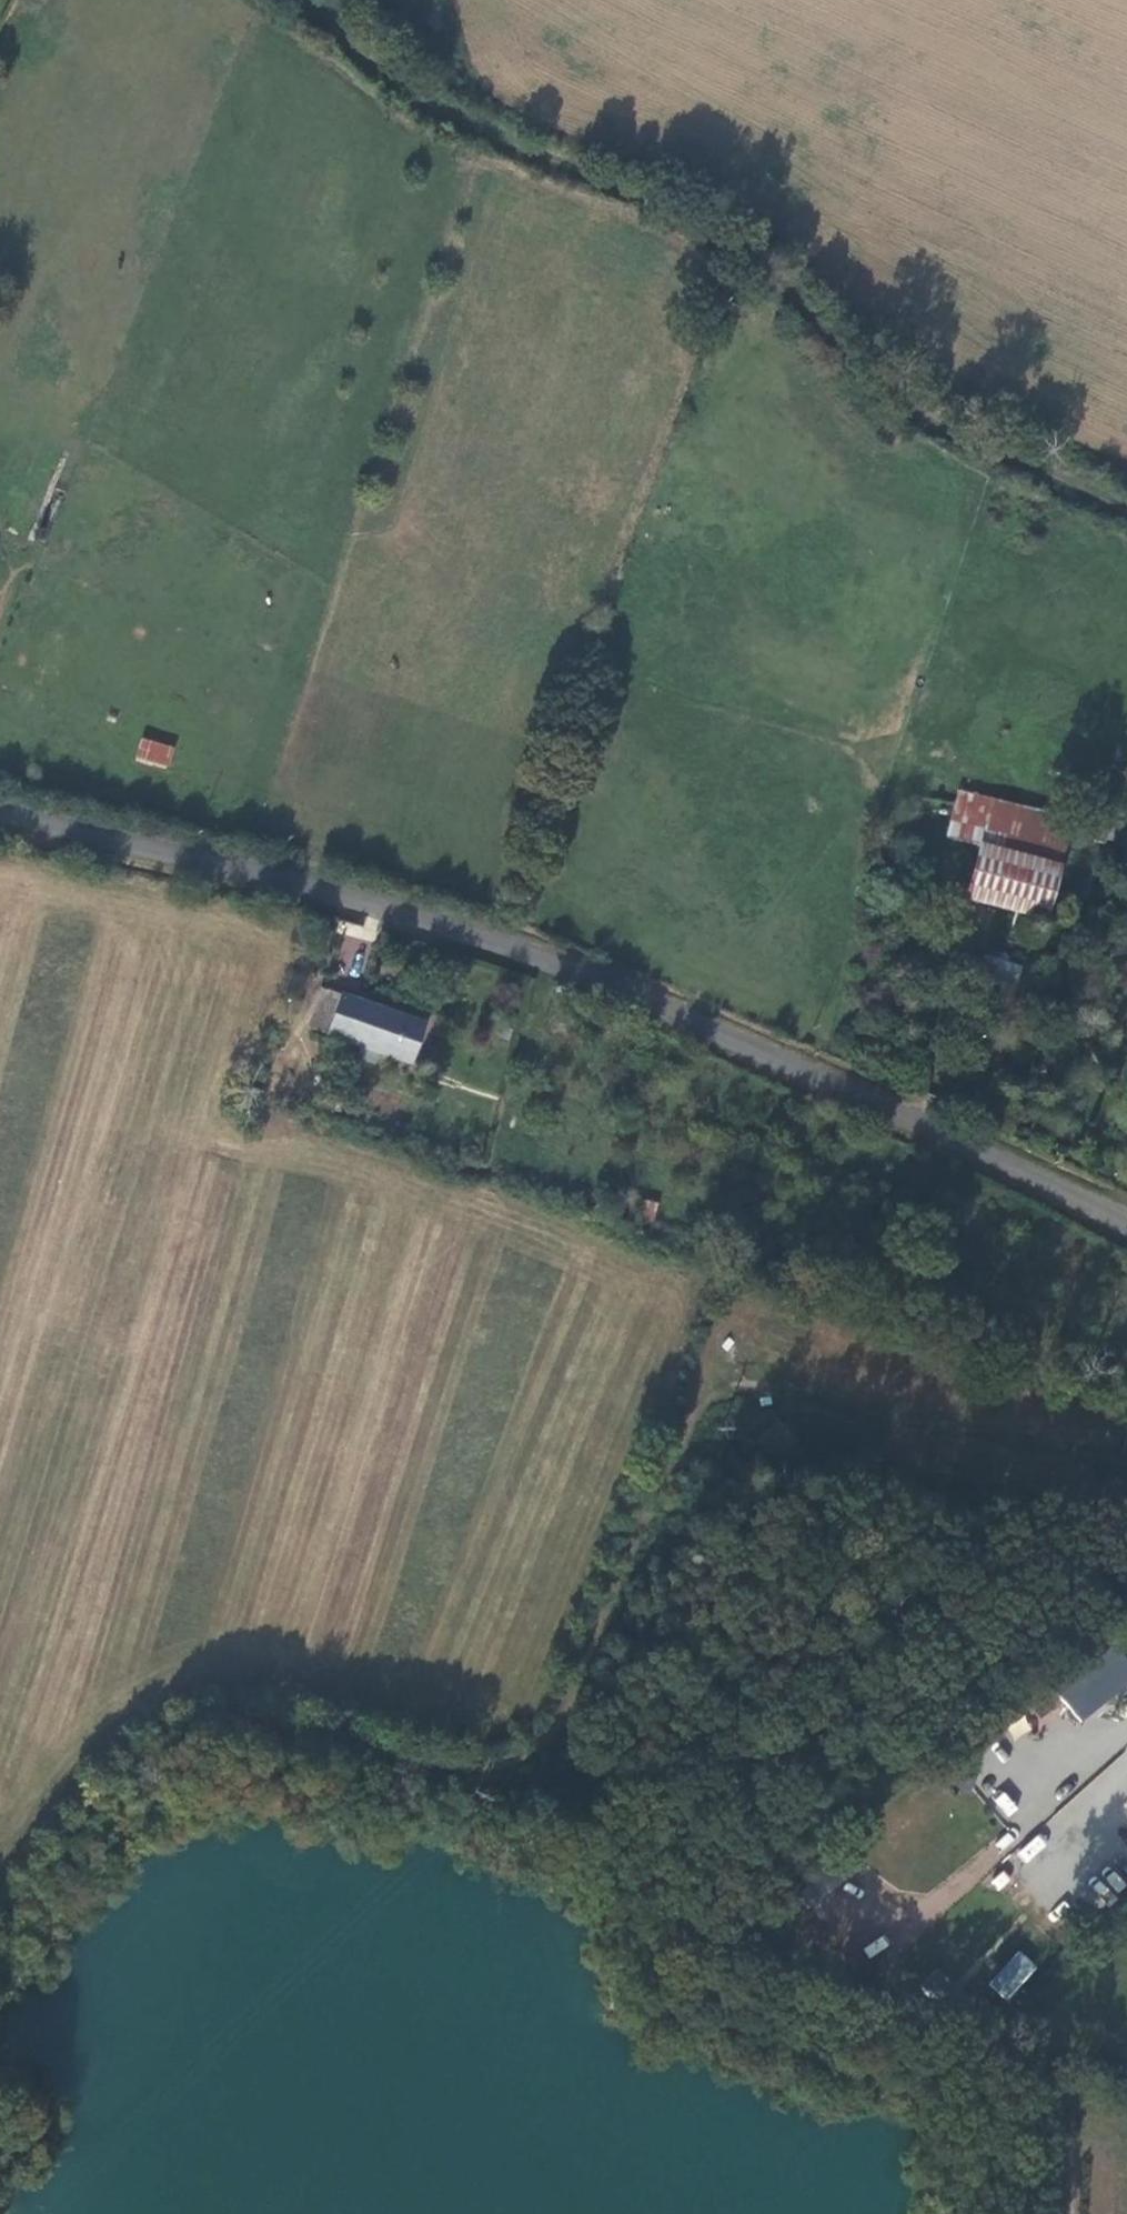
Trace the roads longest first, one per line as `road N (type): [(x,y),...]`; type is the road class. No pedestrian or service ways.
road 1 (unclassified): [(1126,1225),(838,1072),(432,913),(0,813)]

